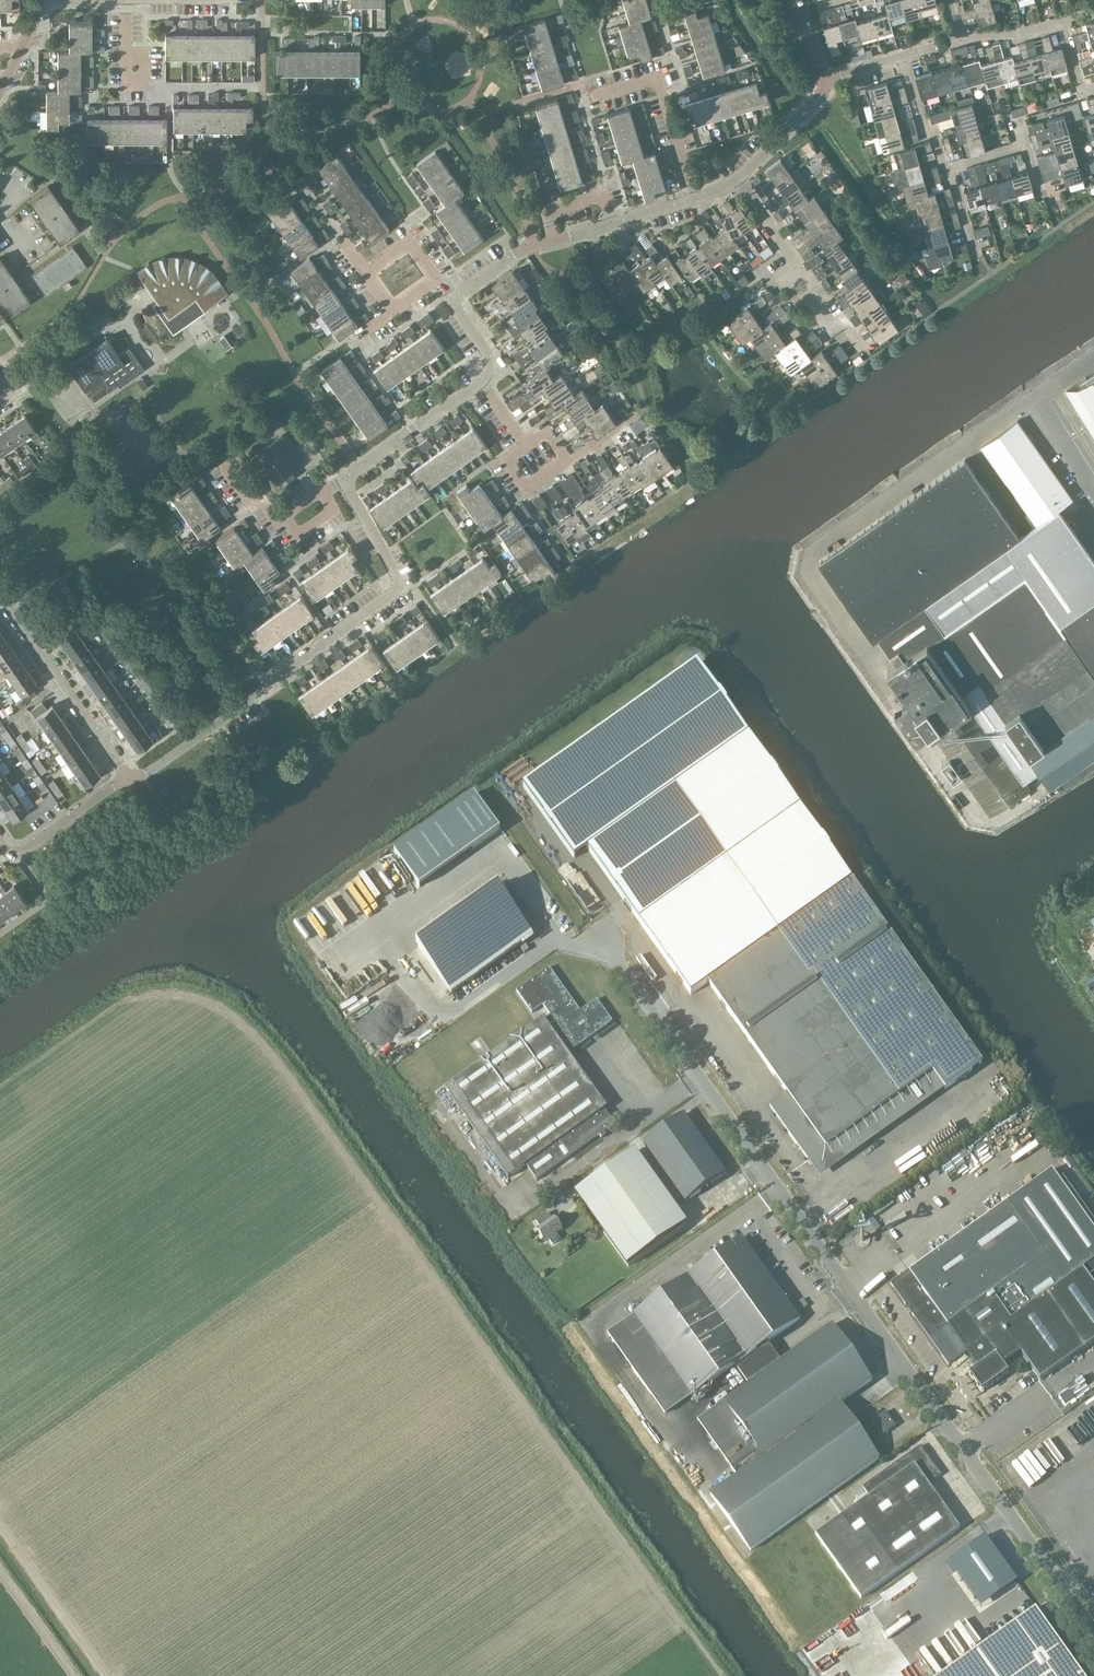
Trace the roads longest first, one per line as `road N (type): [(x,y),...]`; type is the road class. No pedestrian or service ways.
road 1 (unclassified): [(1093,1632),(592,927)]
road 2 (residential): [(127,776),(147,772),(402,586),(343,479)]
road 3 (residential): [(862,348),(842,320),(831,327),(803,293),(791,278),(794,263),(738,177)]
road 4 (residential): [(127,776),(0,595)]
road 5 (residential): [(0,842),(21,850),(127,776)]
road 6 (unclassified): [(738,177),(818,98),(824,78)]
road 7 (residential): [(945,168),(934,133),(924,132),(902,56)]

